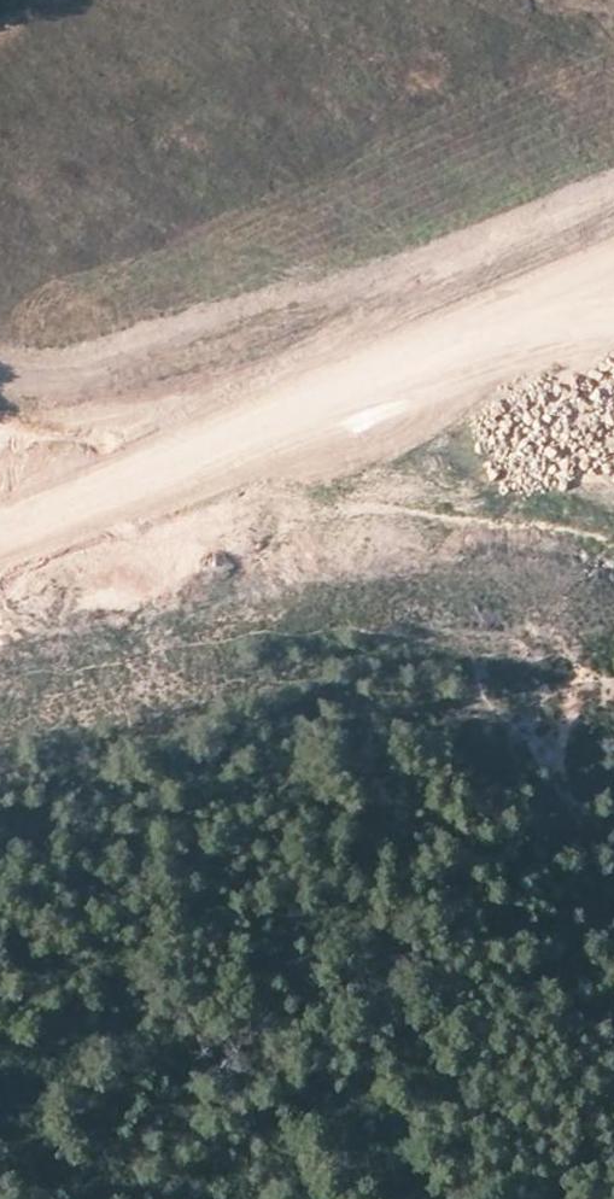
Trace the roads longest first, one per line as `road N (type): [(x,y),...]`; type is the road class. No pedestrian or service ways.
road 1 (primary): [(613,370),(0,535)]

